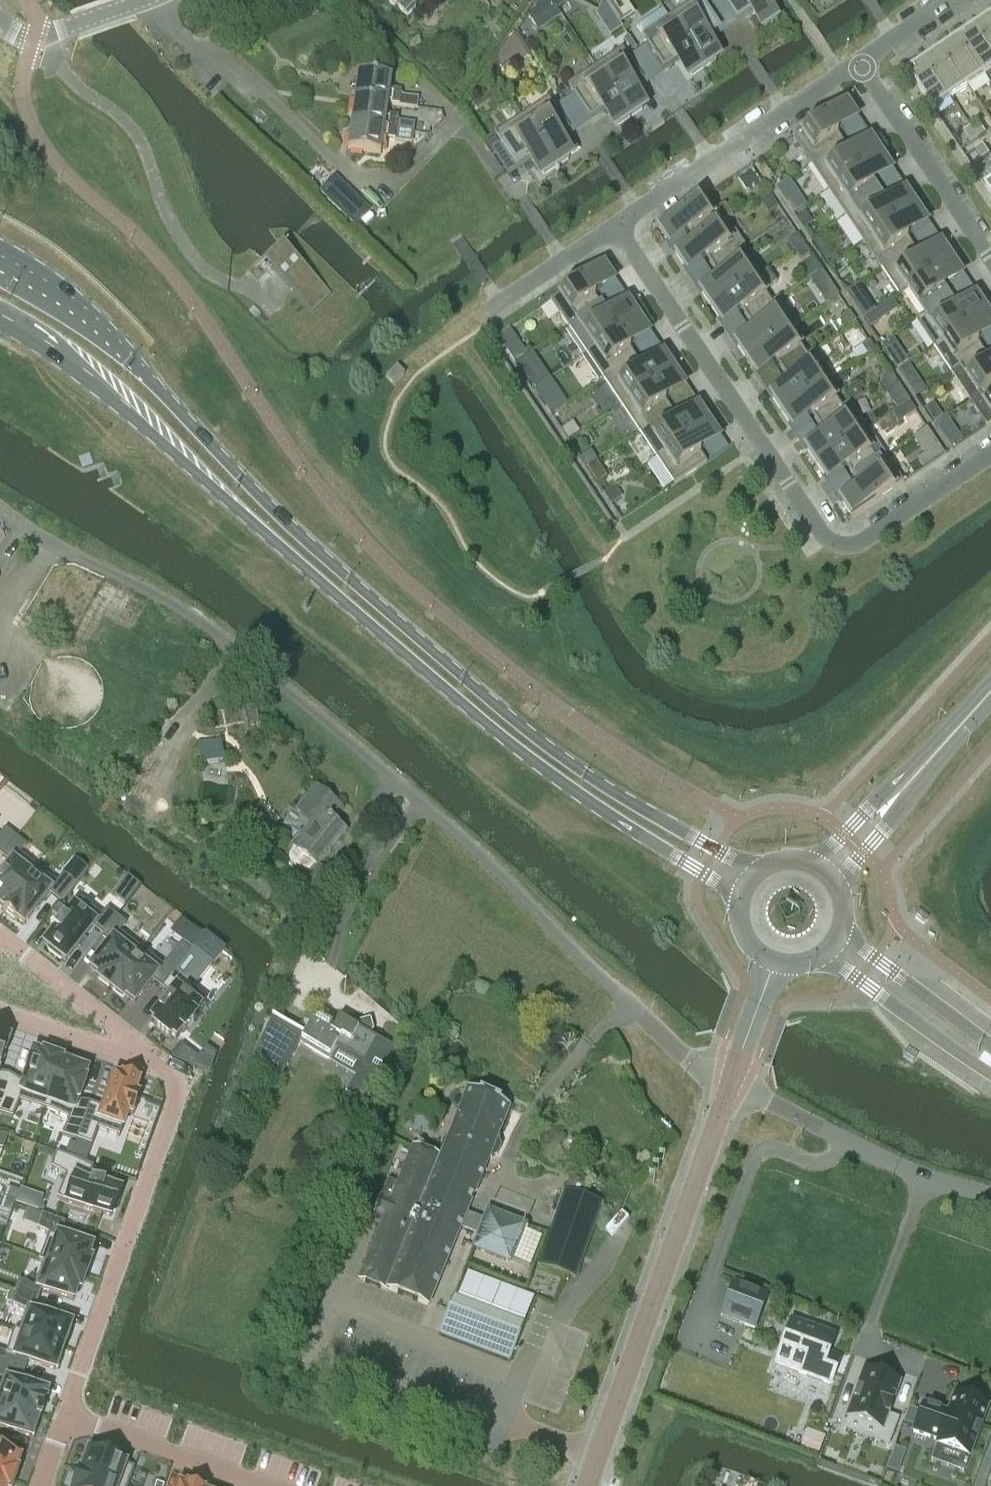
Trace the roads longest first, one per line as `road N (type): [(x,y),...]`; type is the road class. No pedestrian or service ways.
road 1 (secondary): [(754,874),(543,743),(274,511),(80,313),(0,264)]
road 2 (secondary): [(0,316),(37,336),(538,765),(740,897)]
road 3 (unclassified): [(730,1081),(693,1061),(452,828),(207,625),(0,509)]
road 4 (residential): [(612,226),(827,541),(844,549),(860,543),(990,455)]
road 5 (residential): [(730,1081),(585,1485)]
road 6 (residential): [(64,1416),(182,1076)]
road 7 (residential): [(857,62),(612,226)]
road 8 (unclassified): [(990,1198),(922,1180),(730,1081)]
road 9 (residential): [(990,263),(857,62)]
road 10 (residential): [(262,1485),(64,1416)]
road 11 (secondary): [(824,955),(990,1072)]
road 12 (secondary): [(990,1045),(841,931)]
road 13 (residential): [(115,1052),(112,1016),(0,936)]
road 14 (residential): [(612,226),(496,304)]
road 15 (tertiary): [(899,792),(990,691)]
road 16 (residential): [(0,1011),(115,1052)]
road 17 (residential): [(31,37),(146,0)]

